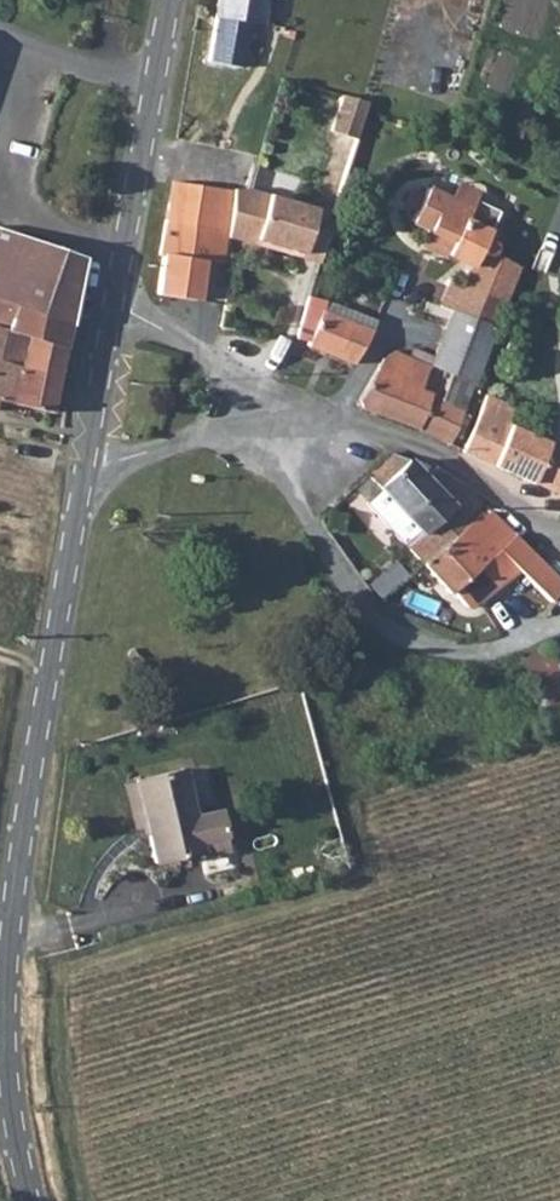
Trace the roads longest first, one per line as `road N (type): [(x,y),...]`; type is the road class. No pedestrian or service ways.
road 1 (tertiary): [(27,1200),(6,1072),(8,937),(84,469)]
road 2 (residential): [(559,624),(485,655),(440,653),(368,619),(326,563),(287,480),(241,431)]
road 3 (residential): [(289,394),(423,451),(559,529)]
road 4 (tertiary): [(126,251),(171,0)]
road 5 (residential): [(114,313),(289,394)]
road 6 (residential): [(84,469),(241,431)]
road 7 (tertiary): [(84,469),(114,313)]
road 8 (residential): [(126,251),(0,211)]

